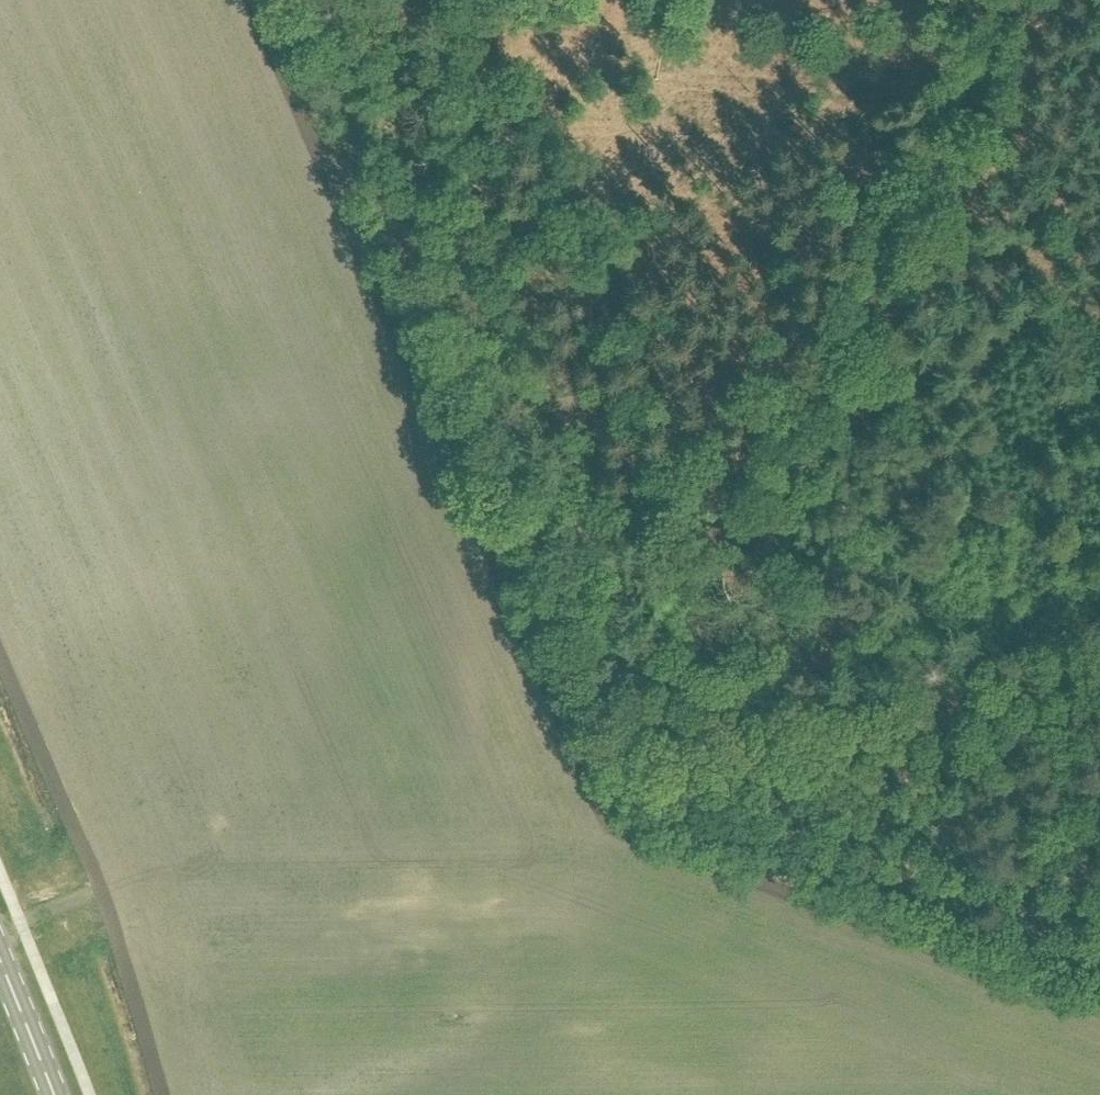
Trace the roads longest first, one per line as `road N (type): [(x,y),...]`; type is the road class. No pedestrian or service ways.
road 1 (track): [(468,0),(626,311),(723,581),(626,791),(1099,976)]
road 2 (track): [(723,581),(1011,0)]
road 3 (track): [(626,791),(691,768),(1099,670)]
road 4 (tertiary): [(0,955),(57,1094)]

